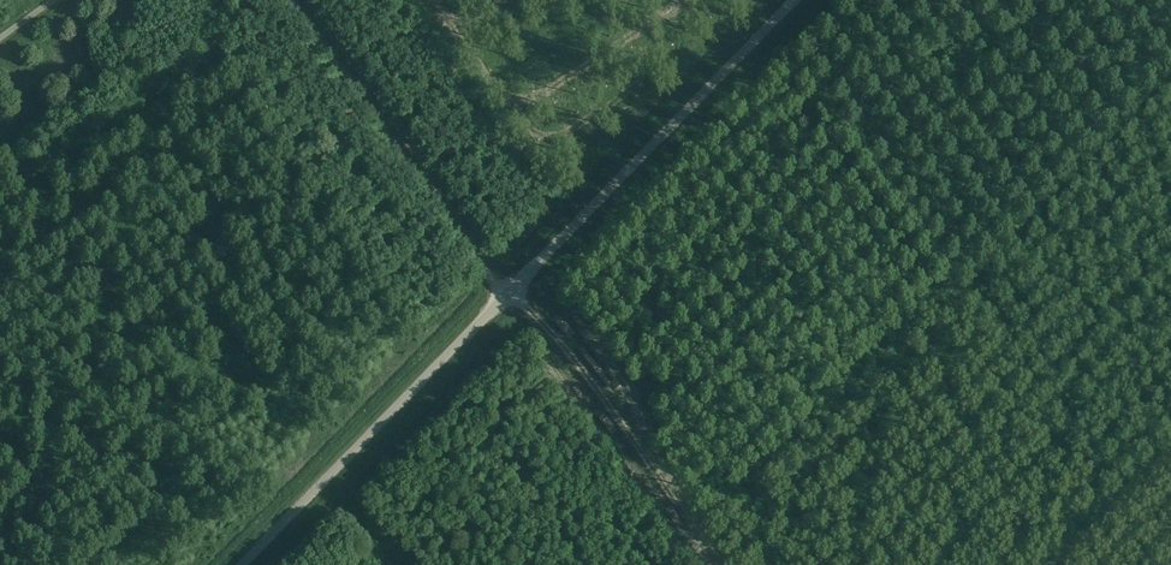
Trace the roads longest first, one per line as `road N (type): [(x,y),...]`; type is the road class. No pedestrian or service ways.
road 1 (unclassified): [(243,564),(796,0)]
road 2 (track): [(714,564),(574,367),(530,309),(506,297),(292,0)]
road 3 (track): [(1170,456),(1063,564)]

